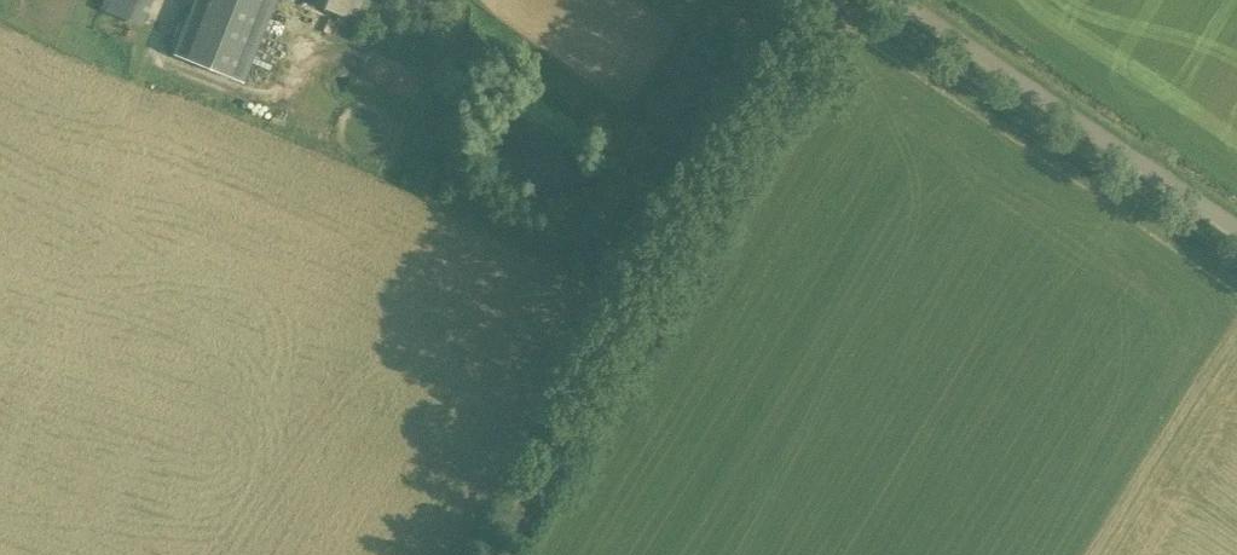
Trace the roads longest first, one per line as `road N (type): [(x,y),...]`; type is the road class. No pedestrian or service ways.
road 1 (track): [(493,554),(839,0)]
road 2 (unclassified): [(1236,228),(899,0)]

